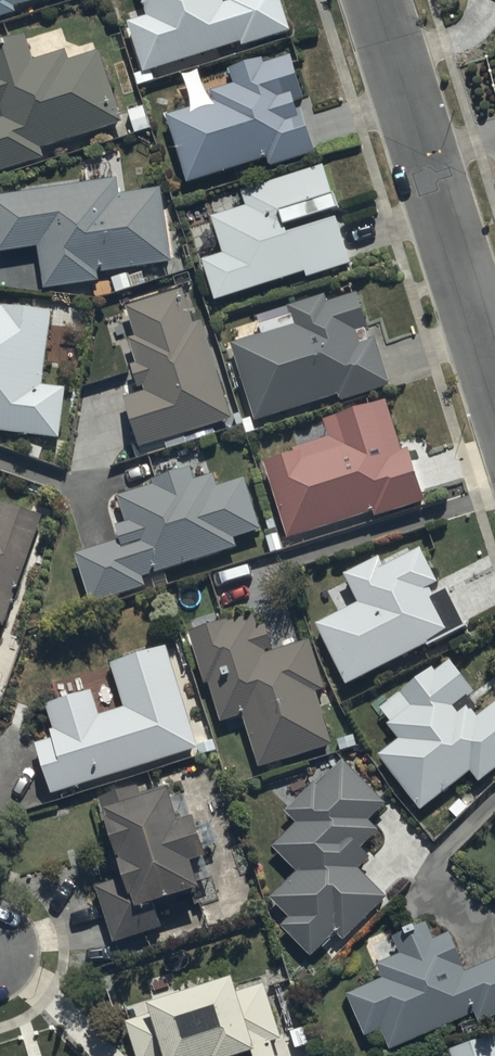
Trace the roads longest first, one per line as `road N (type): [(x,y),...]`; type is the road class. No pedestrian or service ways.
road 1 (residential): [(479,334),(378,0)]

